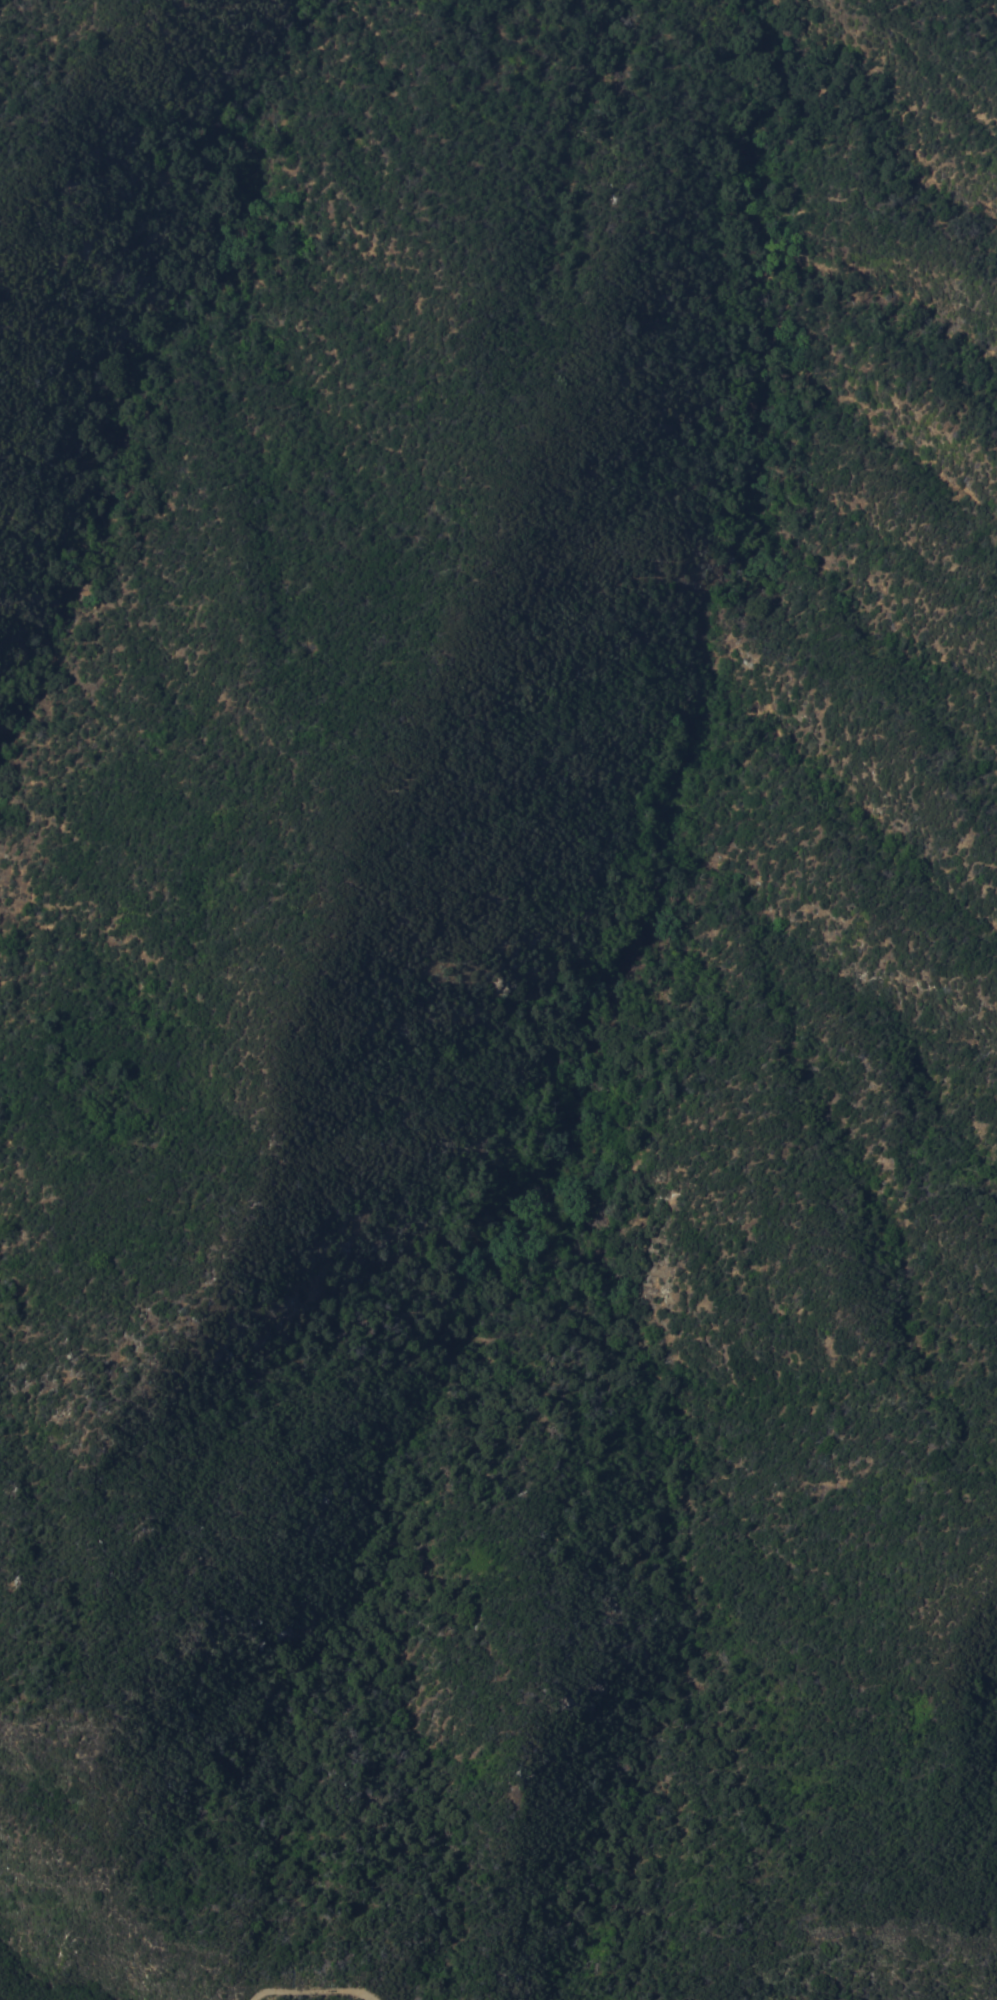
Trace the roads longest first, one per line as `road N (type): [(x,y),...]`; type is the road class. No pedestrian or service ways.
road 1 (track): [(370,1999),(355,1992),(252,1999)]

